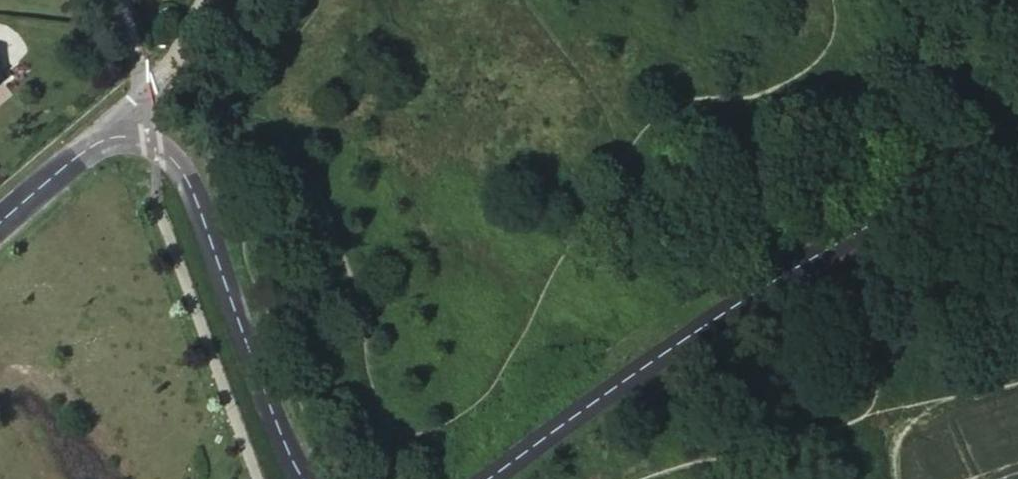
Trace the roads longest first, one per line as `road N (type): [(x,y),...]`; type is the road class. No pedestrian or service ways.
road 1 (tertiary): [(490,478),(686,334),(841,237),(1017,159)]
road 2 (tertiary): [(123,137),(163,149),(185,177),(304,478)]
road 3 (track): [(1017,377),(891,407),(868,421),(864,444),(877,478)]
road 4 (tertiary): [(0,224),(91,147),(123,137)]

